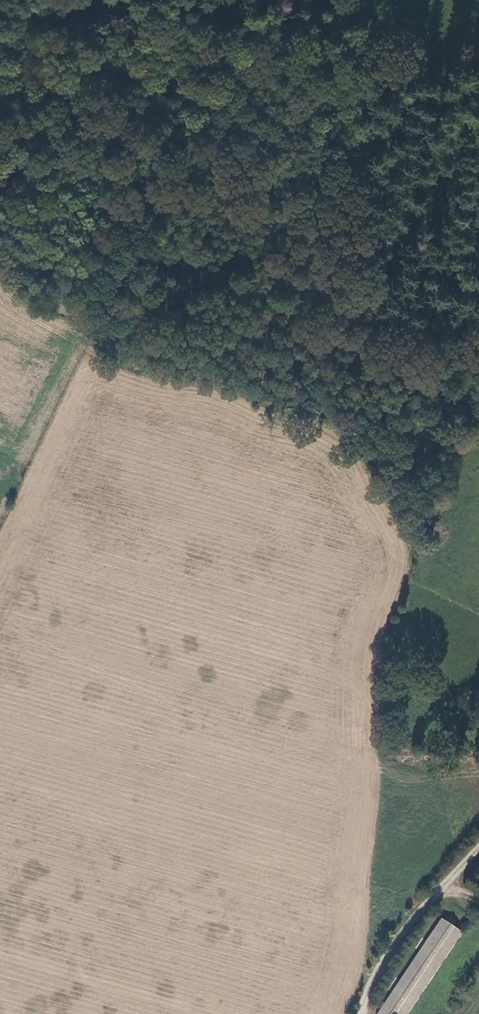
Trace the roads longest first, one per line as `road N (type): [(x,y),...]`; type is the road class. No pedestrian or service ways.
road 1 (track): [(478,58),(415,52),(195,0)]

